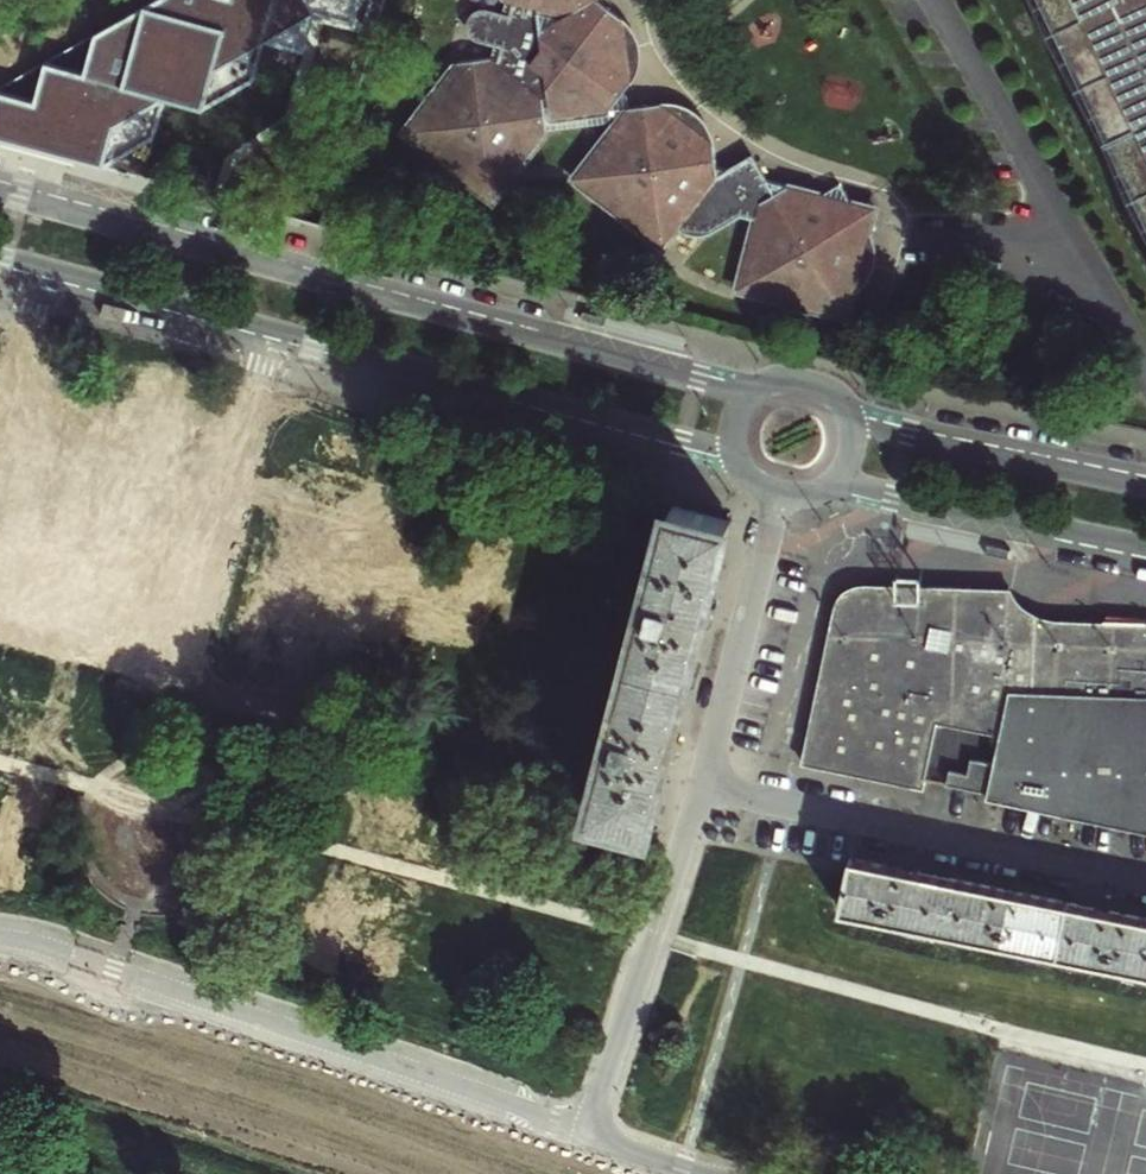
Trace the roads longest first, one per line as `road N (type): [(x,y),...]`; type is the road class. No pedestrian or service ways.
road 1 (primary): [(774,383),(697,381),(0,194)]
road 2 (residential): [(0,939),(111,968),(584,1132)]
road 3 (residential): [(0,614),(182,665),(272,329)]
road 4 (primary): [(272,329),(708,446),(740,470)]
road 5 (residential): [(1145,877),(702,786)]
road 6 (residential): [(584,1132),(702,786)]
road 7 (primary): [(817,493),(865,487),(1145,546)]
road 8 (primary): [(1145,486),(905,437),(843,409)]
road 9 (residential): [(702,786),(778,497)]
road 10 (primary): [(47,269),(272,329)]
road 11 (residential): [(47,269),(0,441)]
road 12 (residential): [(705,1173),(584,1132)]

